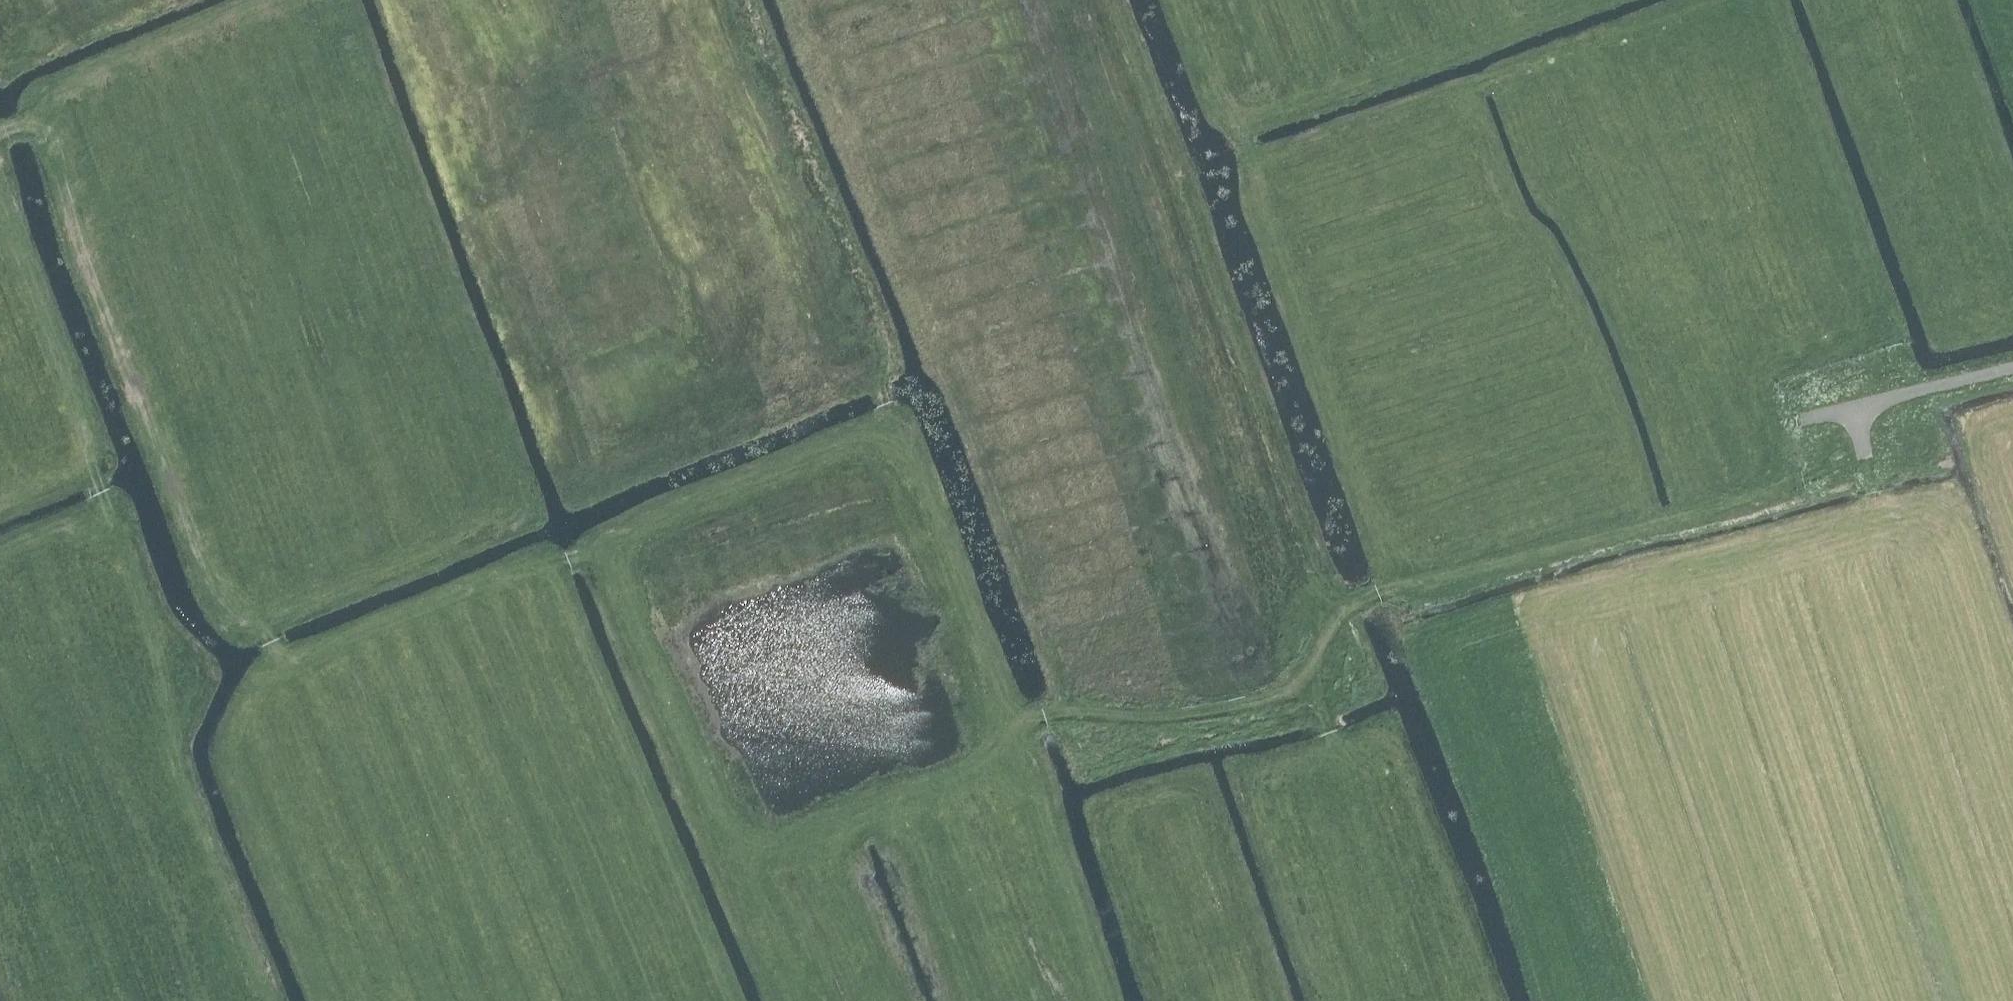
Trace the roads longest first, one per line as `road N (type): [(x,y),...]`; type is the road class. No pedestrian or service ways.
road 1 (unclassified): [(1824,423),(2012,377)]

